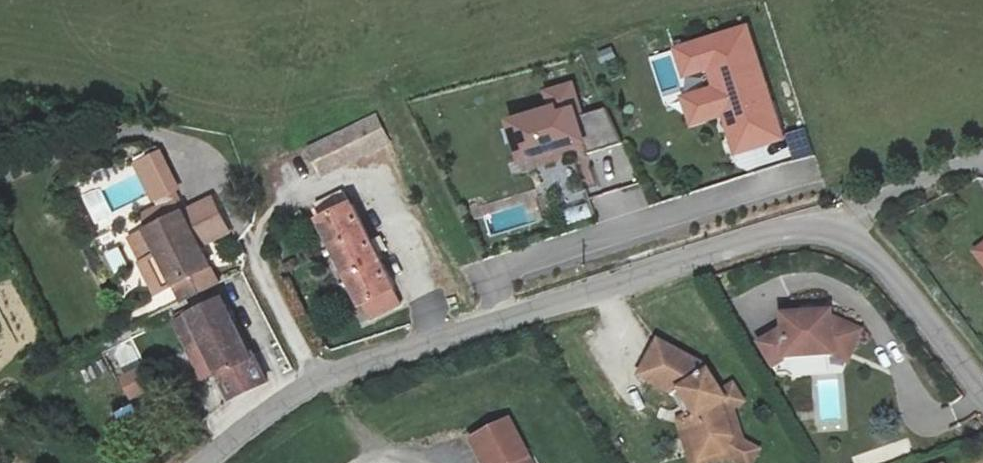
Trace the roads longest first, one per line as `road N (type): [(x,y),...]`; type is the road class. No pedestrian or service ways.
road 1 (unclassified): [(982,391),(886,269),(841,234),(783,233),(318,378),(210,462)]
road 2 (track): [(841,234),(866,208),(982,159)]

